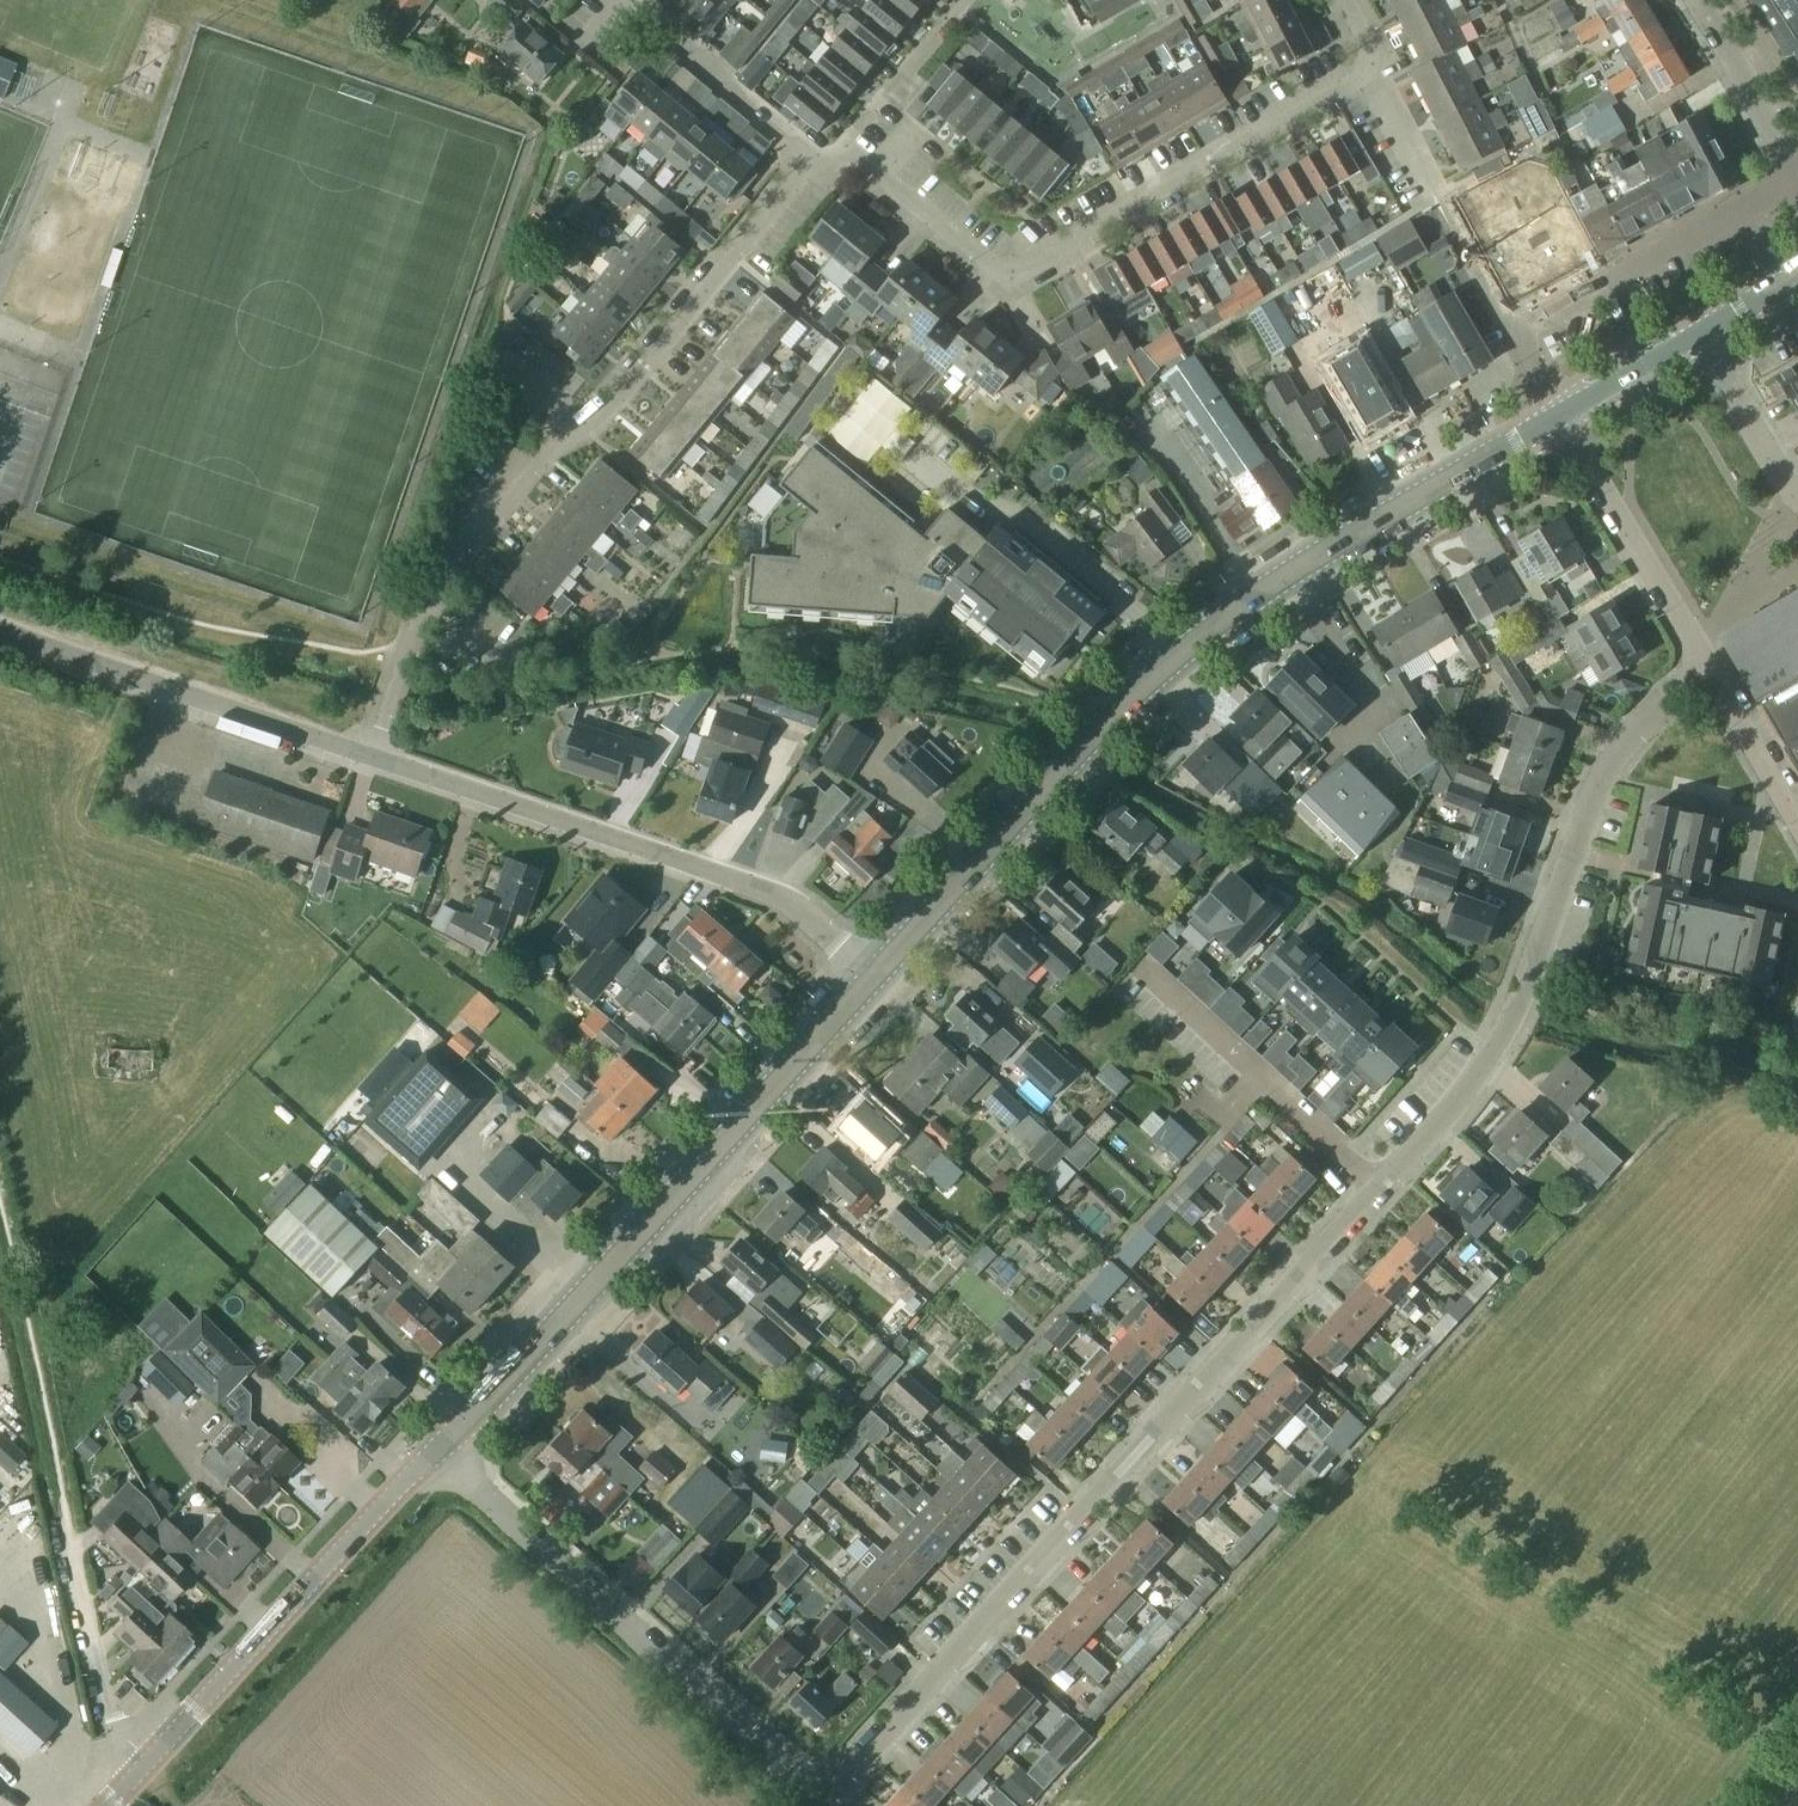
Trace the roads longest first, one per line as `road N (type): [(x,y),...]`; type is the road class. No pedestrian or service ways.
road 1 (residential): [(830,1797),(1478,1079),(1526,989),(1597,776),(1704,665)]
road 2 (tertiary): [(875,977),(1091,736),(1180,653),(1288,572),(1561,417)]
road 3 (residential): [(1370,68),(1019,273),(999,272),(862,157),(811,156)]
road 4 (tertiary): [(436,1453),(875,977)]
road 5 (residential): [(427,594),(544,457),(599,421),(811,156)]
road 6 (residential): [(875,977),(793,907),(370,759)]
road 7 (residential): [(830,1797),(436,1453)]
road 8 (tertiary): [(143,1765),(436,1453)]
road 9 (residential): [(1561,417),(1514,326),(1797,173)]
road 10 (residential): [(370,759),(0,633)]
road 11 (residential): [(1561,417),(1704,665)]
road 12 (residential): [(143,1765),(106,1698),(64,1496)]
road 13 (residential): [(811,156),(648,15),(645,0)]
road 14 (residential): [(1797,173),(1698,0)]
road 15 (residential): [(1797,497),(1741,410),(1704,333)]
road 16 (residential): [(1704,665),(1797,827)]
road 17 (residential): [(370,759),(427,594)]
road 18 (tertiary): [(1561,417),(1704,333)]
road 19 (residential): [(1434,196),(1370,68)]

